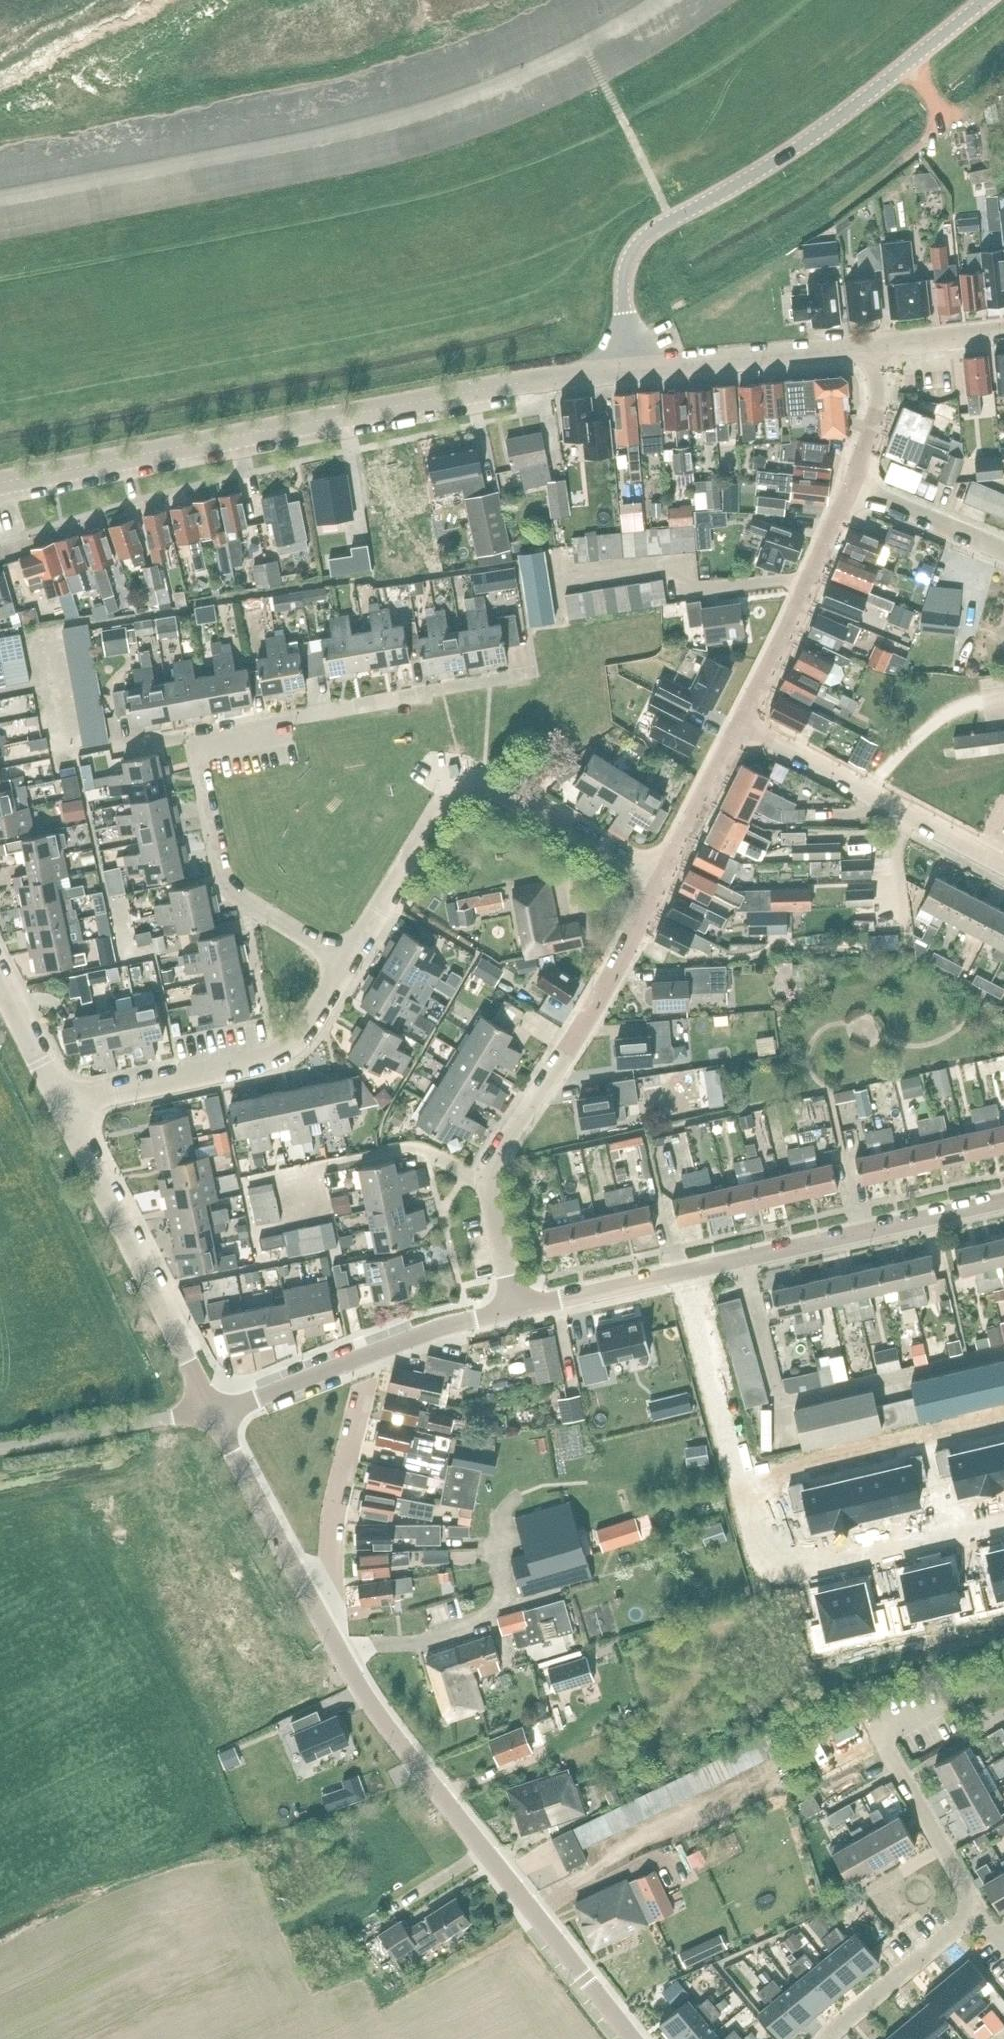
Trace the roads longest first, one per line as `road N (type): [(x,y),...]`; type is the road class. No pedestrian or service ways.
road 1 (tertiary): [(0,479),(543,377),(629,369)]
road 2 (residential): [(345,964),(234,891),(219,863),(196,735),(534,672)]
road 3 (residential): [(682,1271),(763,1573),(1003,1514)]
road 4 (unclassified): [(629,369),(624,276),(646,236),(804,144),(988,0)]
road 5 (tertiary): [(637,2038),(349,1657),(321,1602)]
road 6 (residential): [(345,964),(445,806),(482,788),(512,794),(661,881)]
road 7 (residential): [(484,1185),(661,881)]
road 8 (tertiary): [(219,1411),(66,1107)]
road 9 (residential): [(66,1107),(274,1053),(310,1021),(345,964)]
road 10 (residential): [(682,1271),(1003,1198)]
road 11 (residential): [(219,1411),(418,1334),(518,1309)]
road 12 (residential): [(744,722),(1003,864)]
road 13 (residential): [(967,1910),(966,1888),(881,1736),(943,1705)]
road 14 (residential): [(744,722),(852,486)]
road 15 (tertiary): [(629,369),(872,347)]
road 16 (unclassified): [(0,1450),(219,1411)]
road 17 (residential): [(321,1602),(365,1387)]
road 18 (tertiary): [(321,1602),(219,1411)]
road 19 (residential): [(824,2038),(967,1910)]
road 20 (residential): [(661,881),(744,722)]
road 21 (residential): [(484,1185),(411,1148),(316,1166)]
road 22 (residential): [(518,1309),(682,1271)]
road 23 (residential): [(1003,549),(852,486)]
road 24 (tertiary): [(66,1107),(0,975)]
road 25 (residential): [(852,486),(879,408),(872,347)]
road 26 (tertiary): [(872,347),(1003,332)]
road 27 (residential): [(518,1309),(484,1185)]

